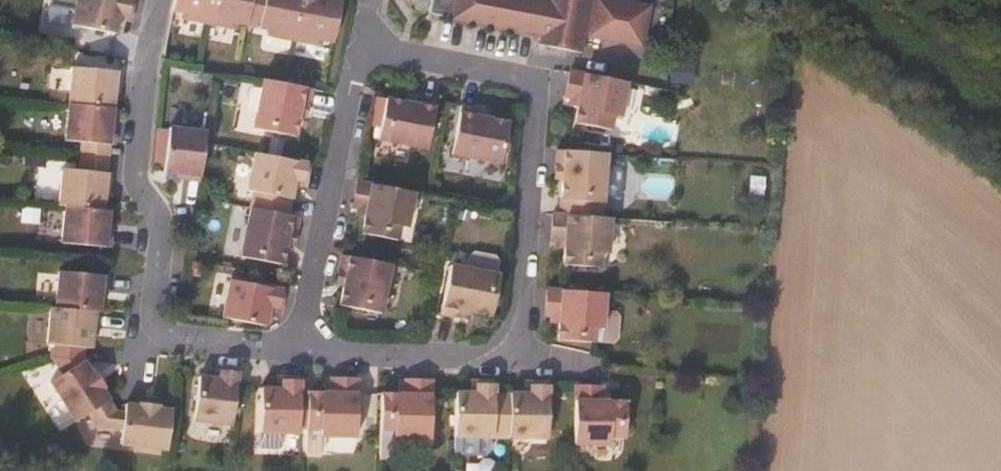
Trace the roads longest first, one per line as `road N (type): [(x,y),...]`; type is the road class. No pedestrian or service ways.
road 1 (residential): [(298,351),(513,361),(540,81),(359,45)]
road 2 (residential): [(298,351),(149,337),(162,226),(137,183),(158,0)]
road 3 (residential): [(359,45),(298,351)]

